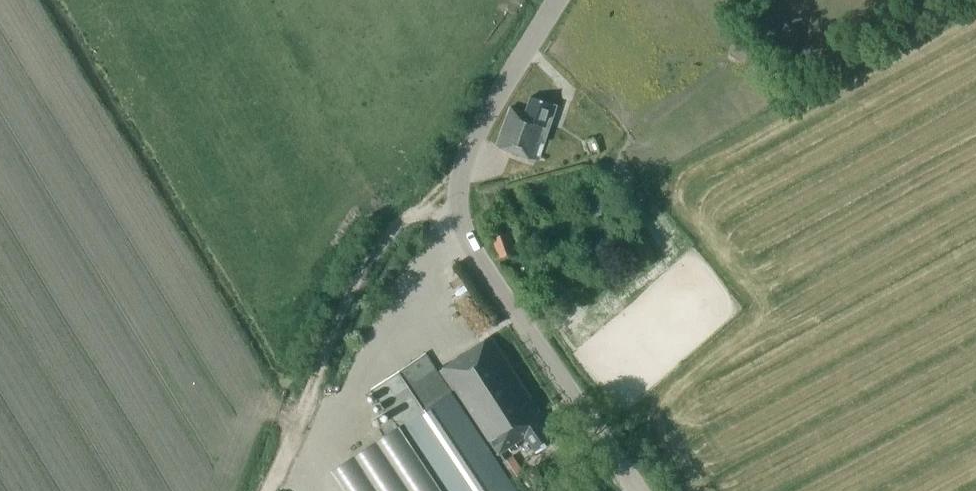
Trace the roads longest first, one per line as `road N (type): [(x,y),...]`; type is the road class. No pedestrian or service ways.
road 1 (unclassified): [(636,490),(476,253),(456,199),(463,160),(490,106),(557,0)]
road 2 (track): [(271,490),(373,259),(404,223),(425,215),(460,218)]

